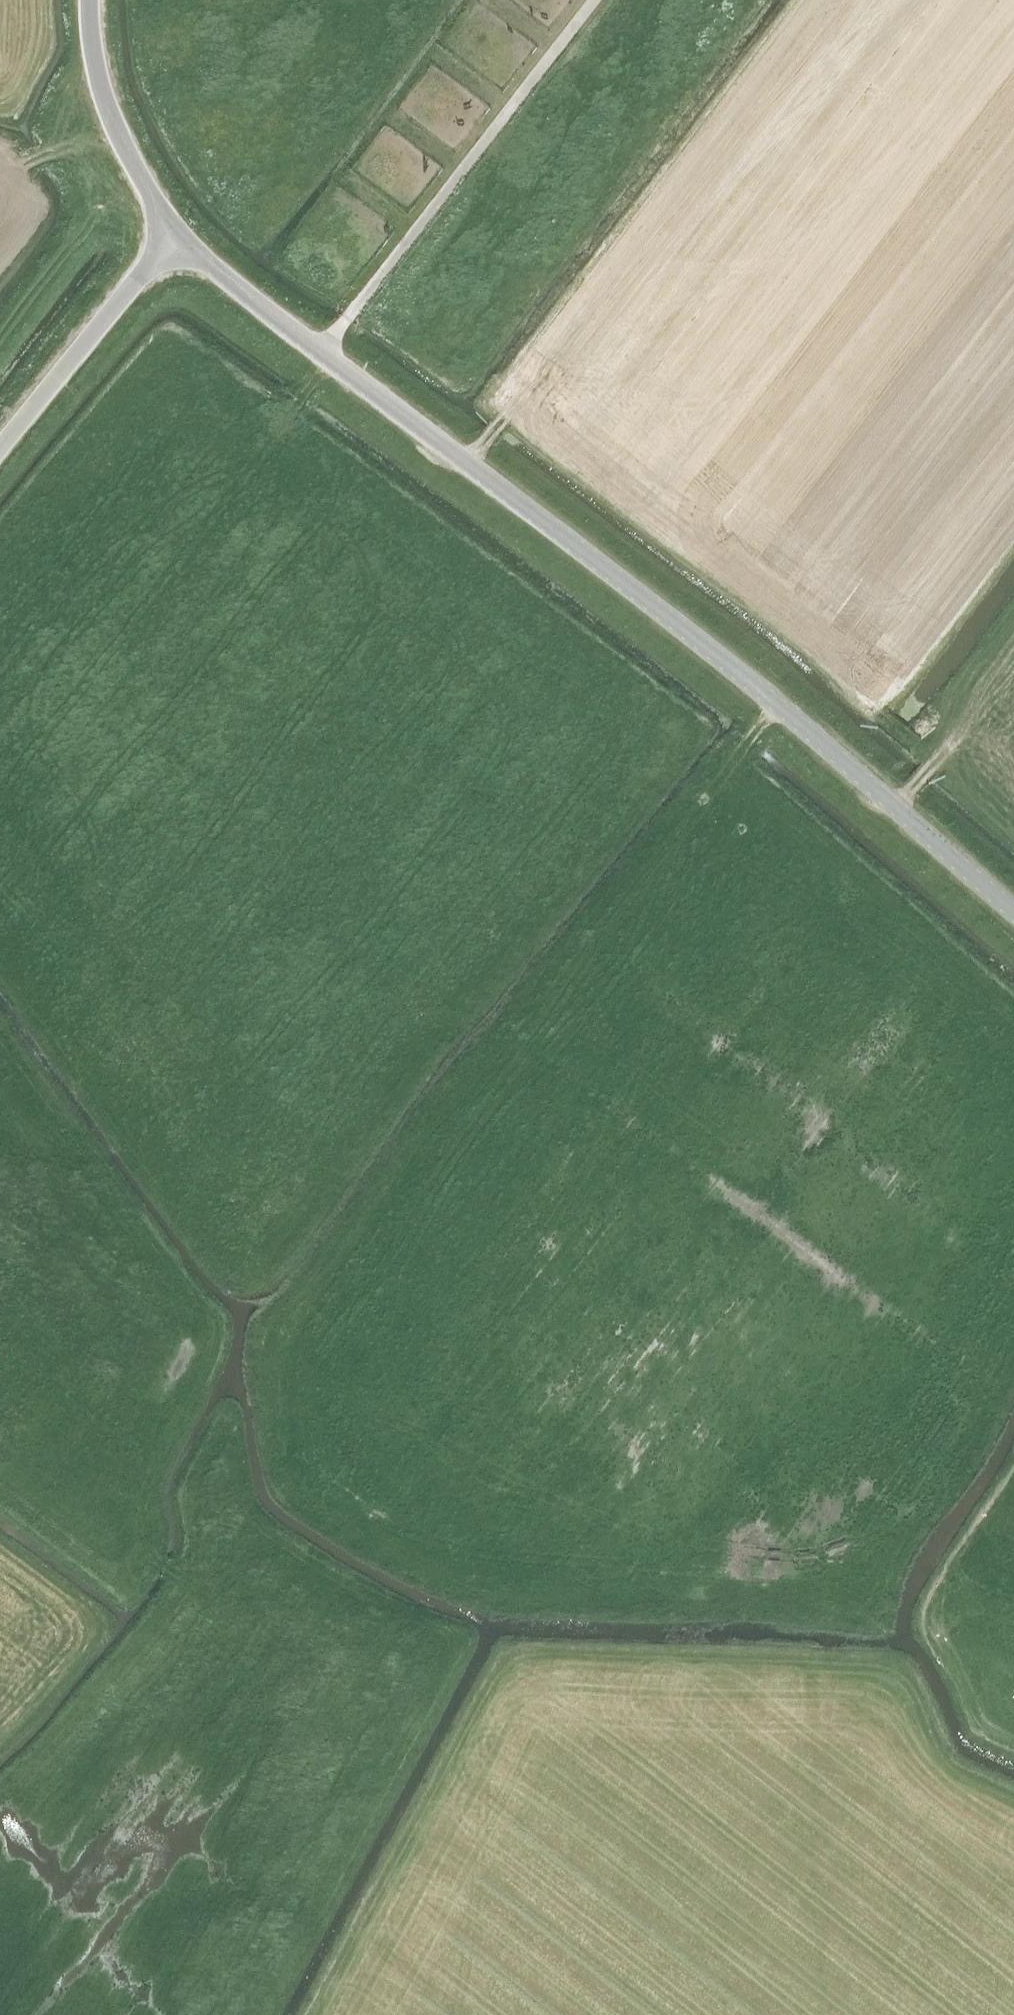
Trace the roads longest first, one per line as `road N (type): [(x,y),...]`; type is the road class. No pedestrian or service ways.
road 1 (tertiary): [(1013,912),(771,699),(177,232)]
road 2 (tertiary): [(0,449),(177,232)]
road 3 (tertiary): [(177,232),(105,100),(88,0)]
road 4 (track): [(135,165),(0,338)]

